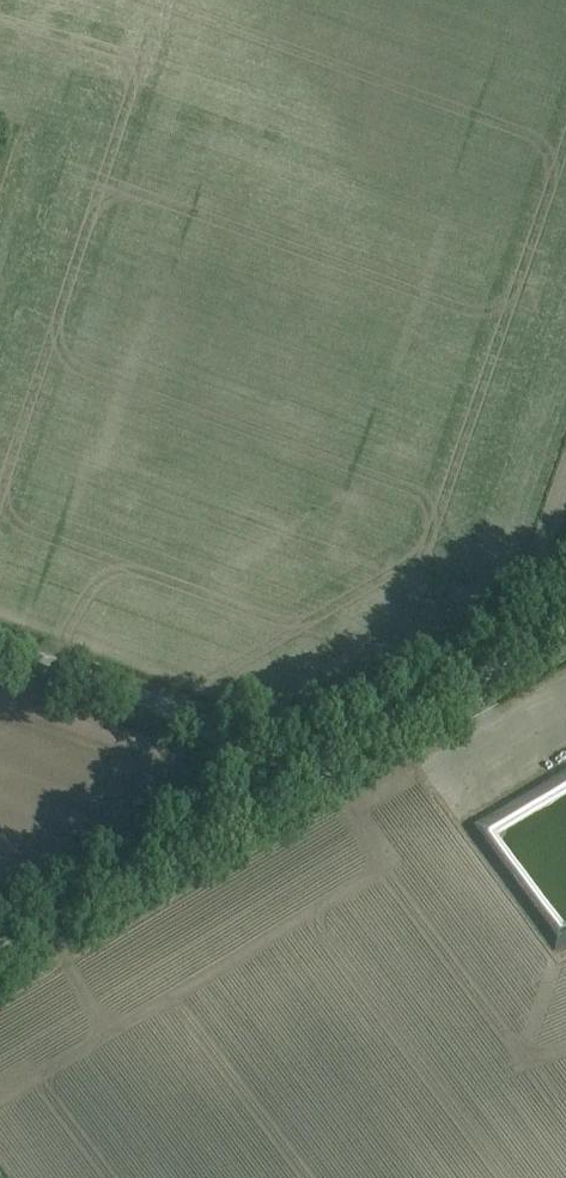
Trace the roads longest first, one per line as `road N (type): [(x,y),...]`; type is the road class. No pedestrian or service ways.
road 1 (unclassified): [(263,807),(565,625)]
road 2 (unclassified): [(263,807),(227,744),(158,708),(0,653)]
road 3 (unclassified): [(0,961),(263,807)]

